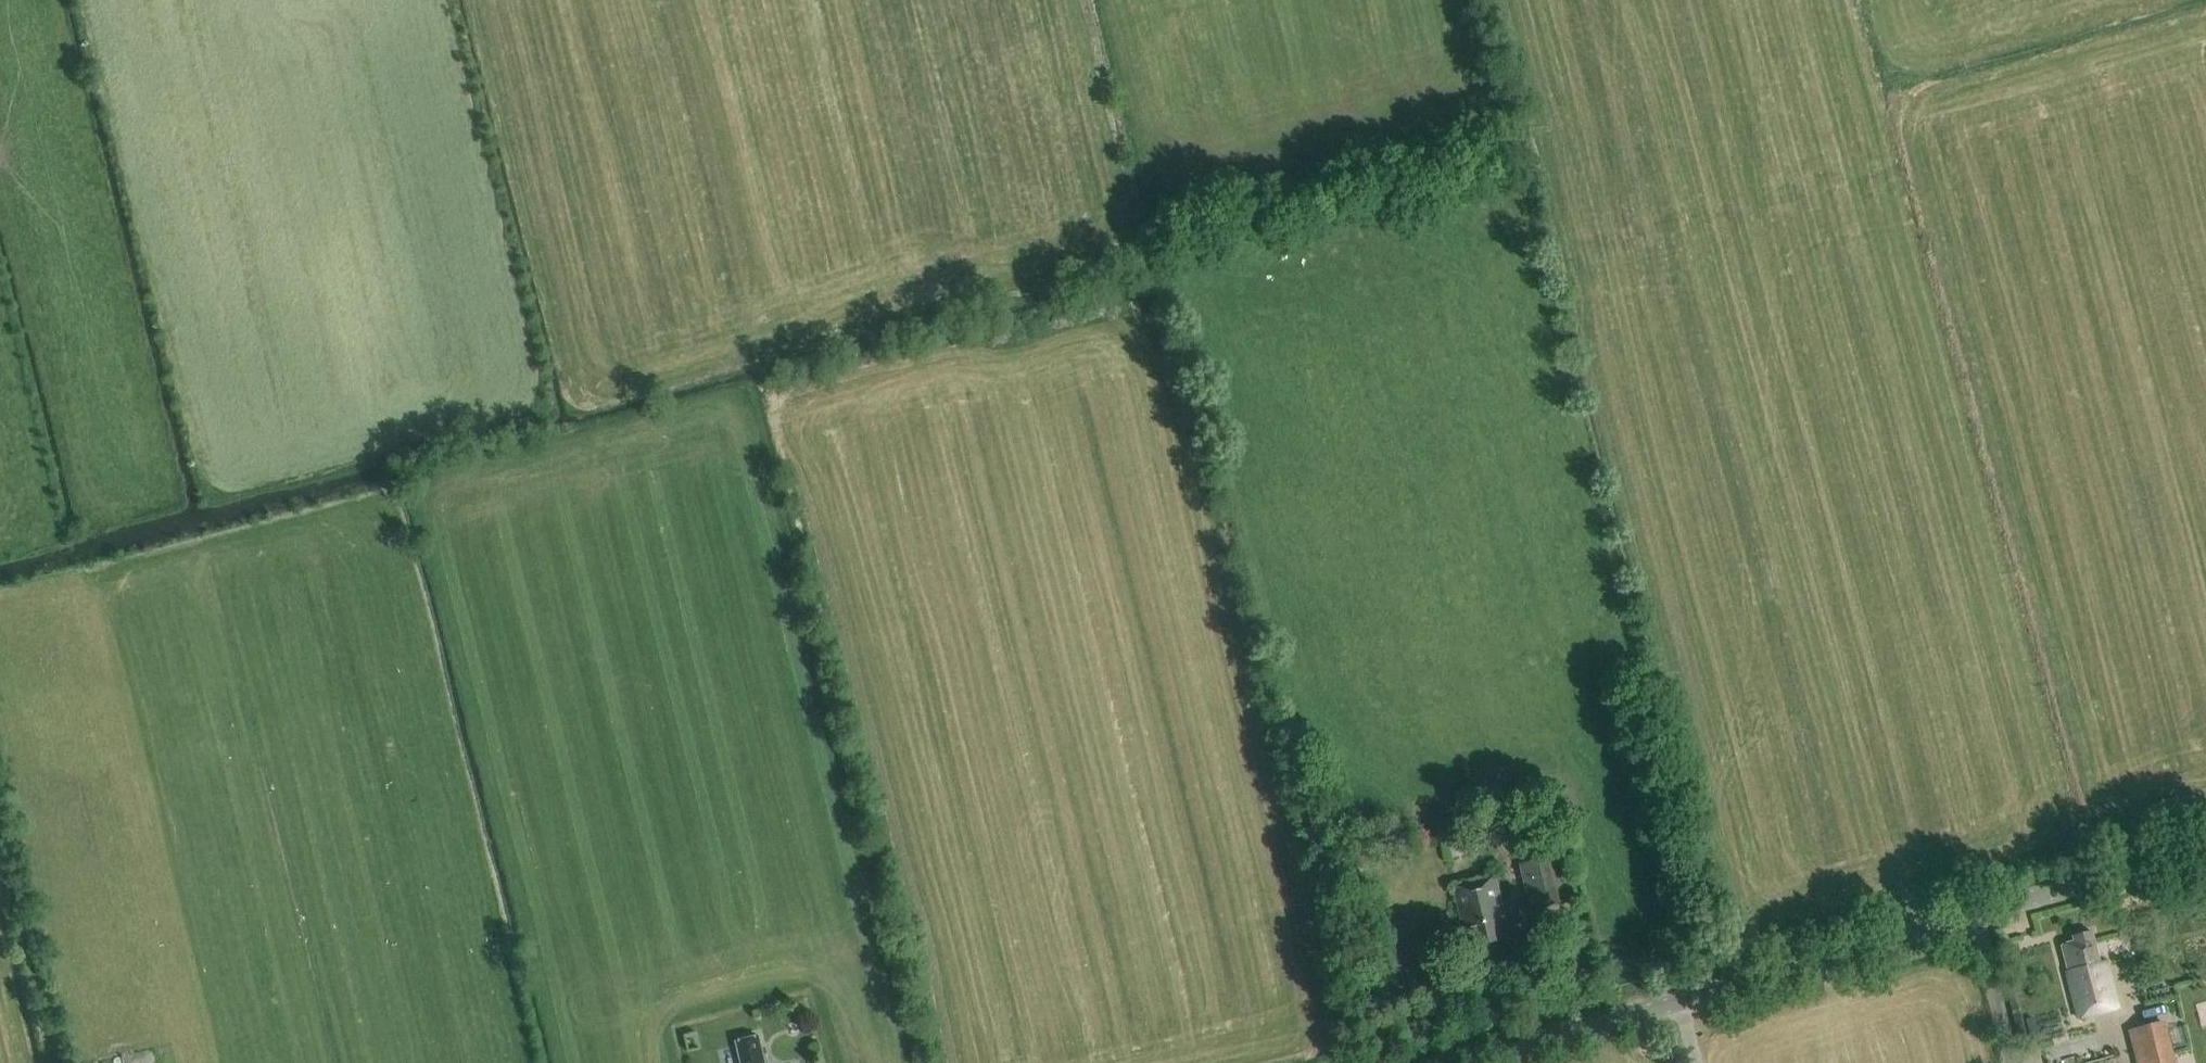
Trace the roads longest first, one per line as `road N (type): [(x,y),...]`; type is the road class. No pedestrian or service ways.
road 1 (unclassified): [(1462,1062),(2205,850)]

